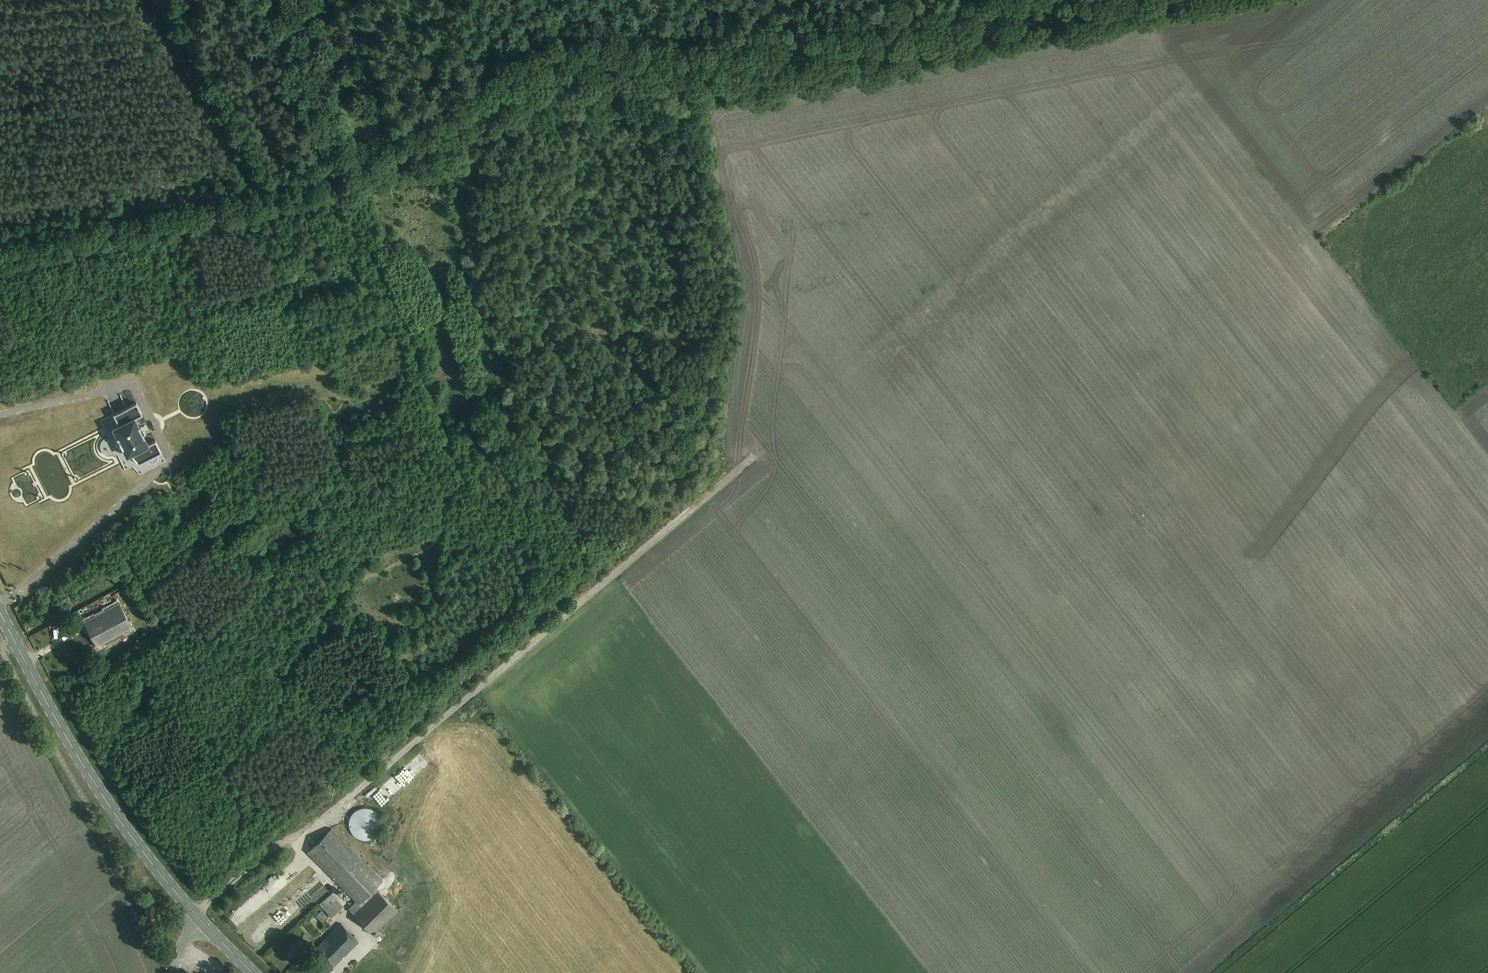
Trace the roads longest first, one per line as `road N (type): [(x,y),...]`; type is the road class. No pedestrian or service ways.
road 1 (track): [(1145,0),(911,47),(549,34),(526,41),(336,167),(0,238)]
road 2 (primary): [(198,920),(77,753),(0,611)]

